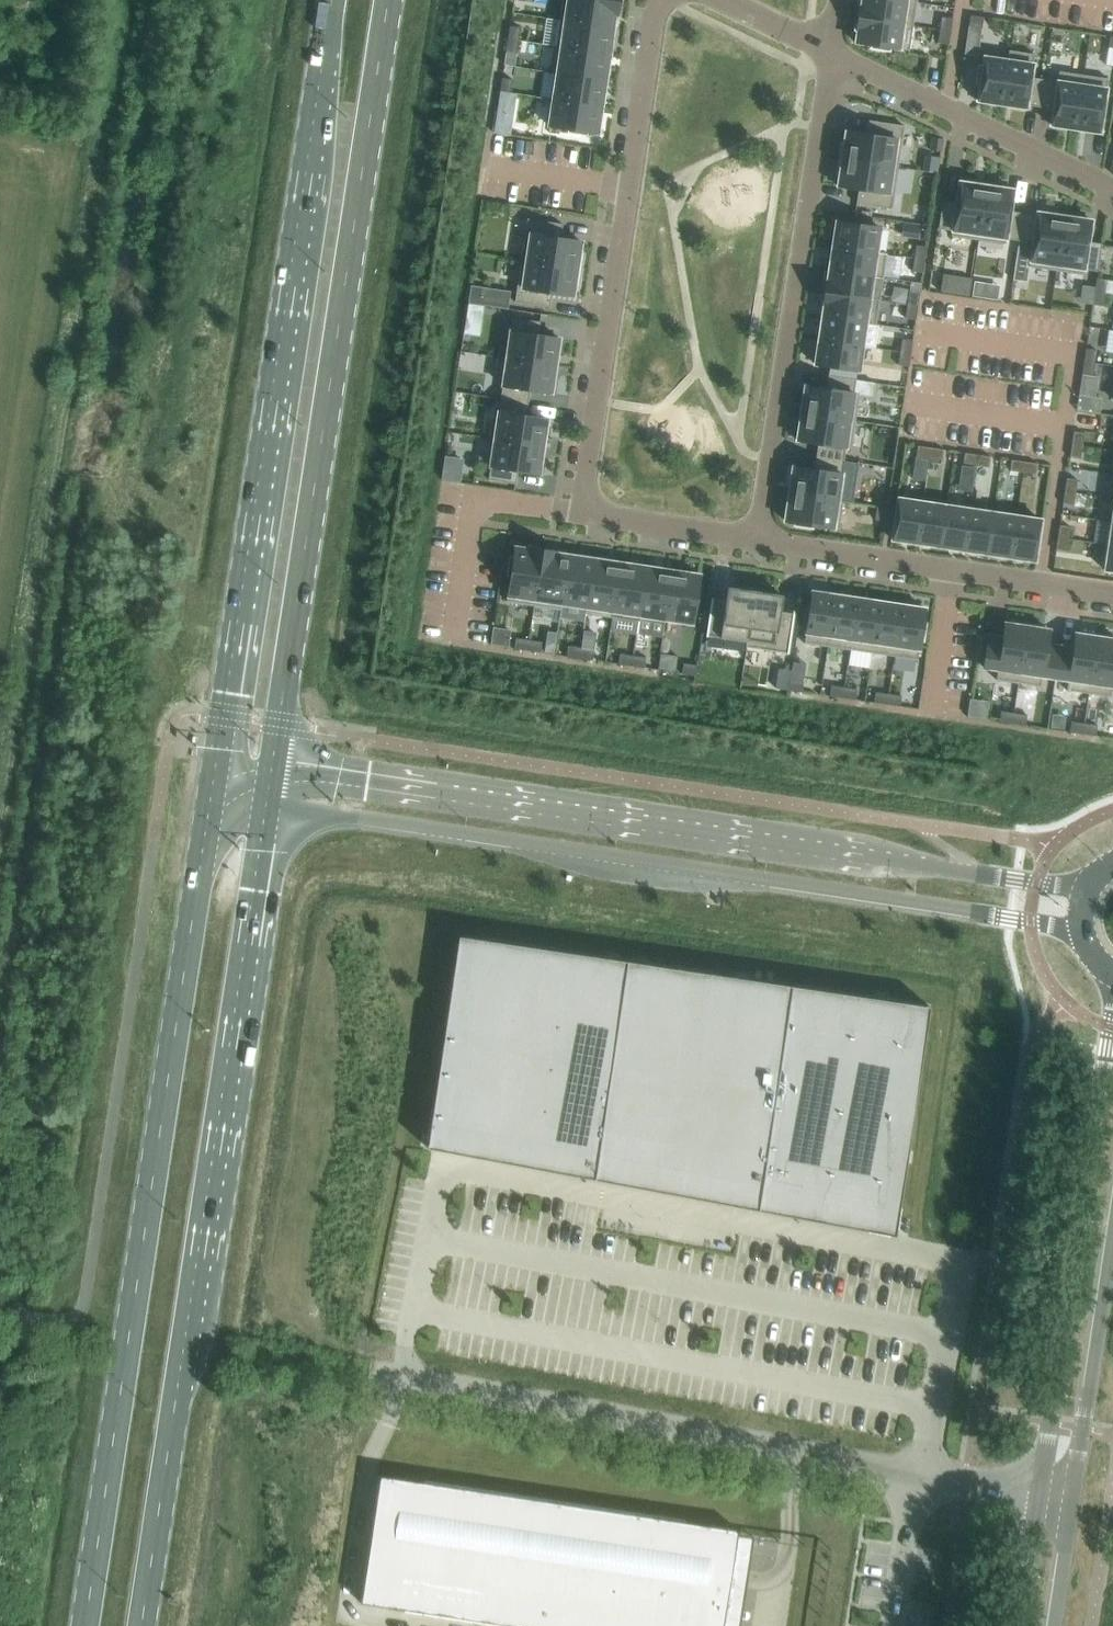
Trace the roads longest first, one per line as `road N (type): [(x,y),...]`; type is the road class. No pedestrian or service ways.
road 1 (primary): [(214,780),(87,1625)]
road 2 (tertiary): [(1091,886),(271,772)]
road 3 (primary): [(143,1625),(267,809)]
road 4 (tertiary): [(267,809),(1082,938)]
road 5 (primary): [(332,0),(214,780)]
road 6 (primary): [(271,772),(390,0)]
road 7 (residential): [(755,537),(599,513),(581,495),(657,0)]
road 8 (unclassified): [(371,1372),(1040,1492)]
road 9 (tertiary): [(1112,976),(1040,1492)]
road 10 (residential): [(831,52),(755,537)]
road 11 (residential): [(755,537),(1112,593)]
road 12 (residential): [(831,52),(1112,188)]
road 13 (tertiary): [(1072,1497),(1112,1236)]
road 14 (tertiary): [(1040,1492),(1019,1625)]
road 15 (tertiary): [(1053,1625),(1072,1497)]

